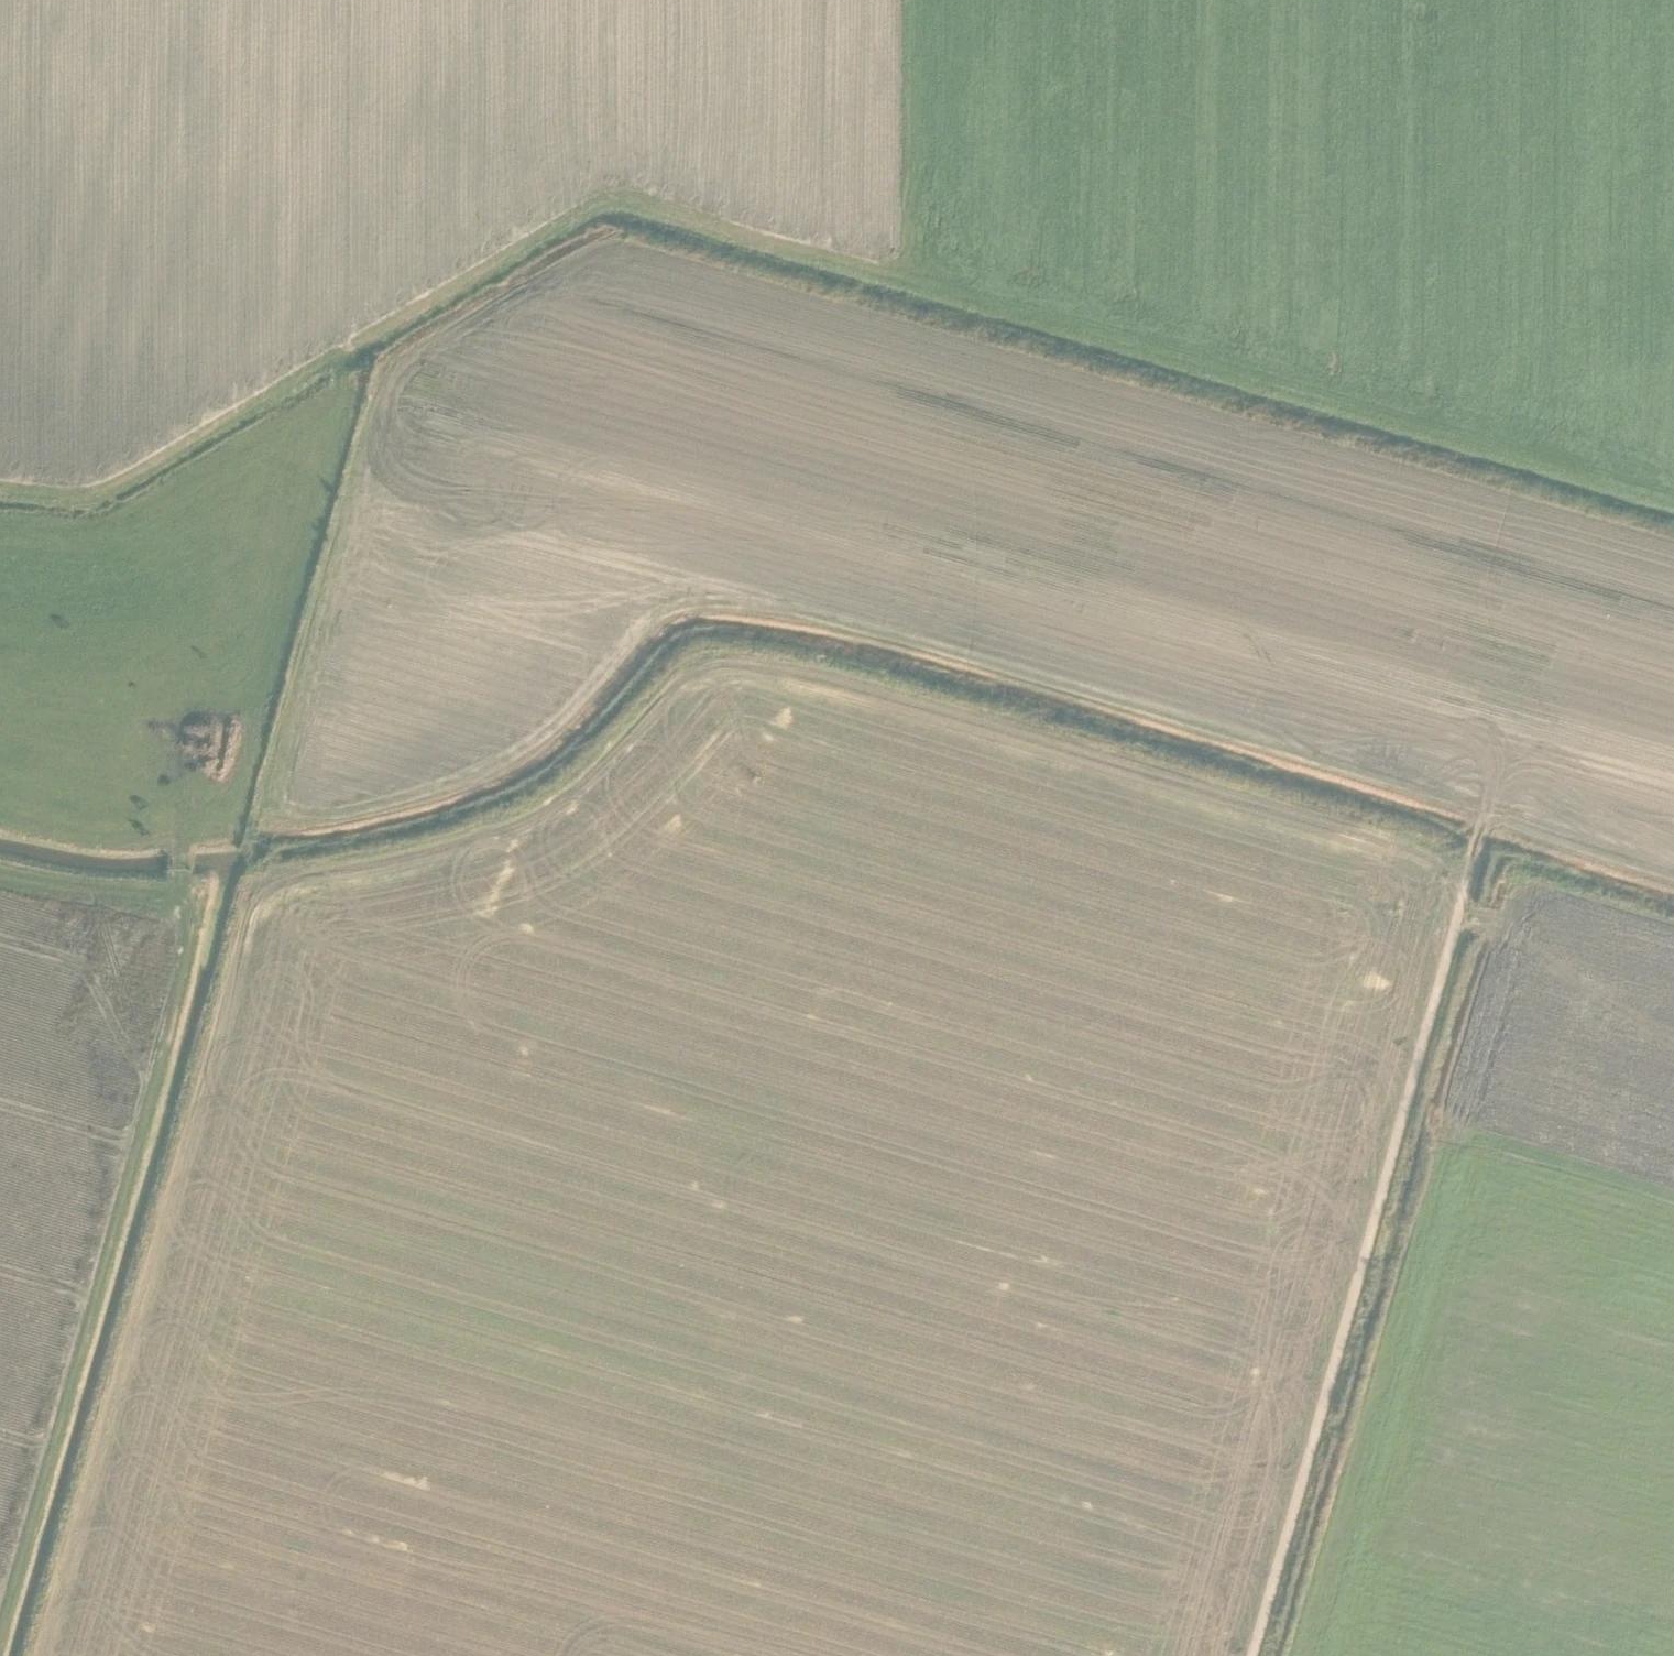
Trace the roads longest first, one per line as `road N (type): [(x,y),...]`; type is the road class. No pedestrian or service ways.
road 1 (track): [(1252,1655),(1474,855)]

